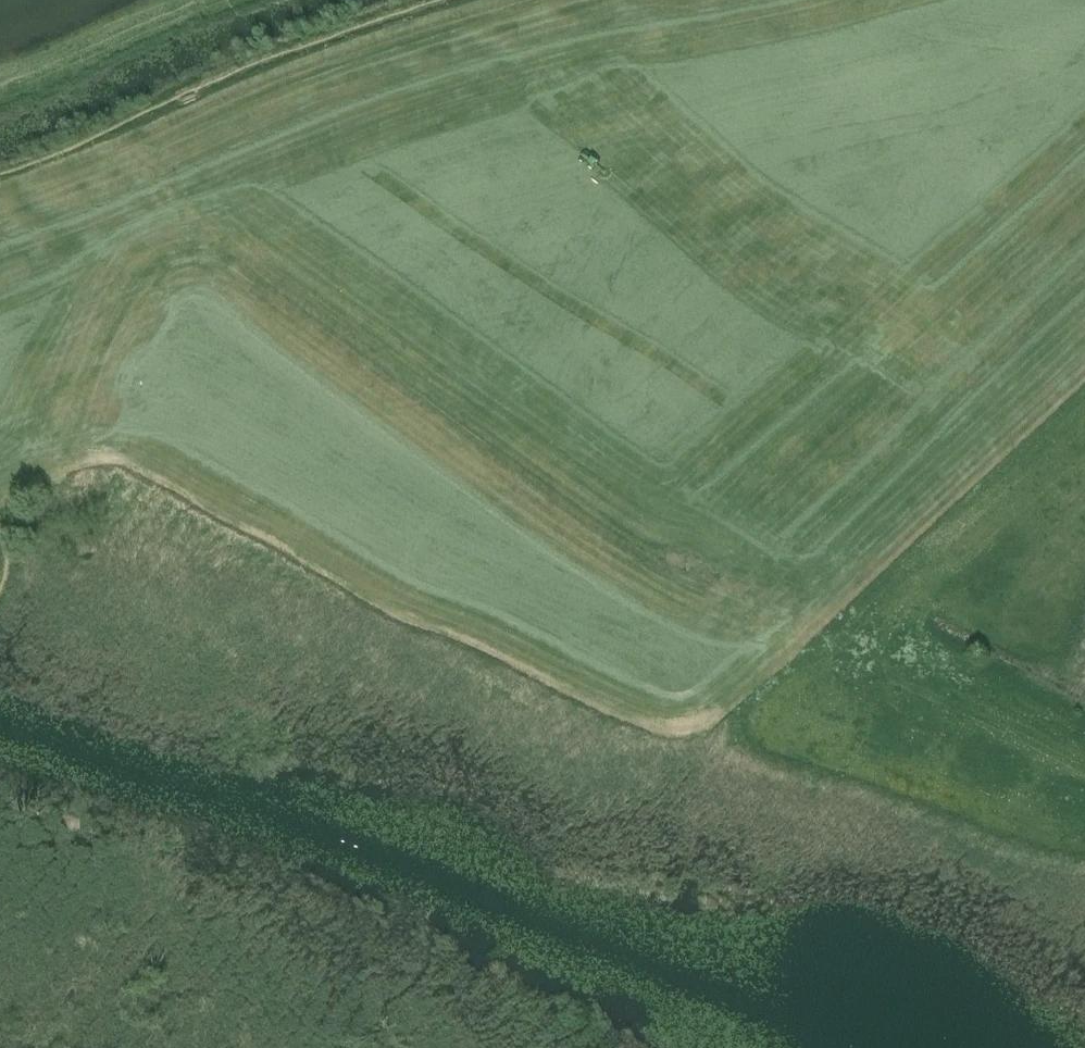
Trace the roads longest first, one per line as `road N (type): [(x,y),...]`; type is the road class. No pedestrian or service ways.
road 1 (track): [(1084,367),(814,615),(715,591),(631,543)]
road 2 (track): [(219,0),(0,88)]

